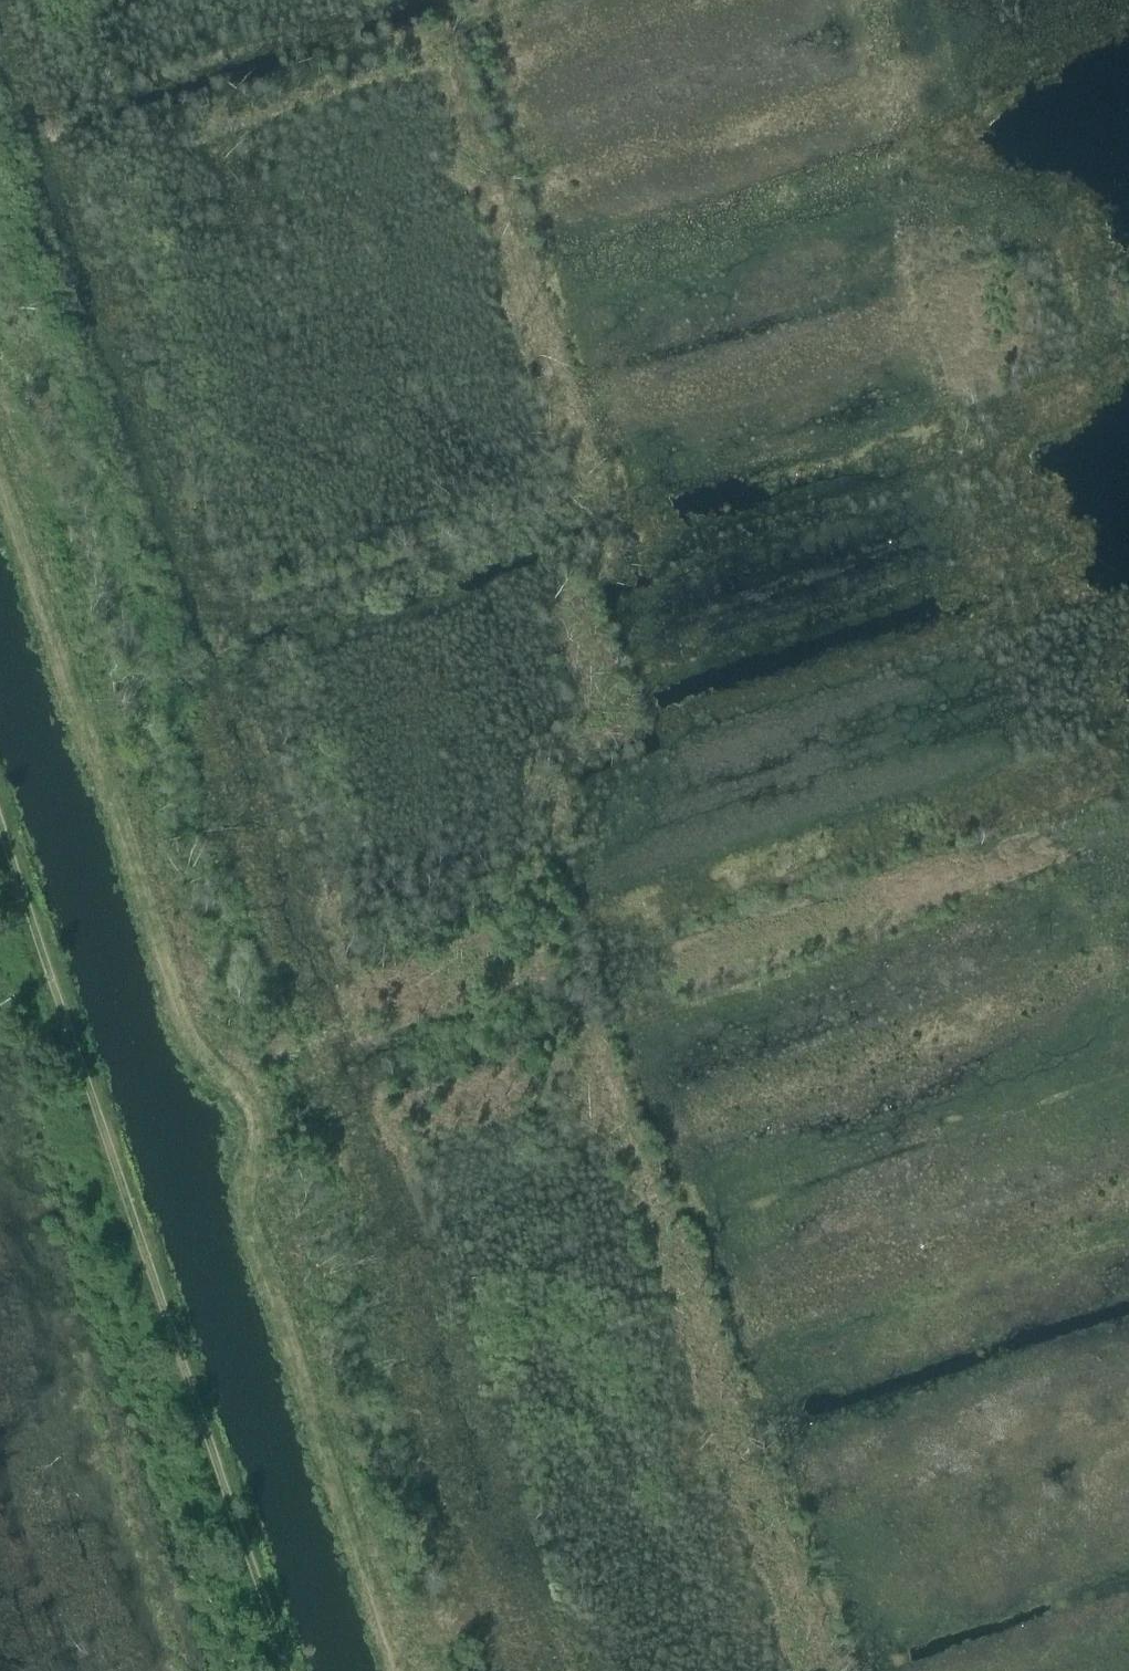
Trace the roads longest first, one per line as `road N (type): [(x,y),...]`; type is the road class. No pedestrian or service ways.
road 1 (track): [(285,1670),(0,818)]

